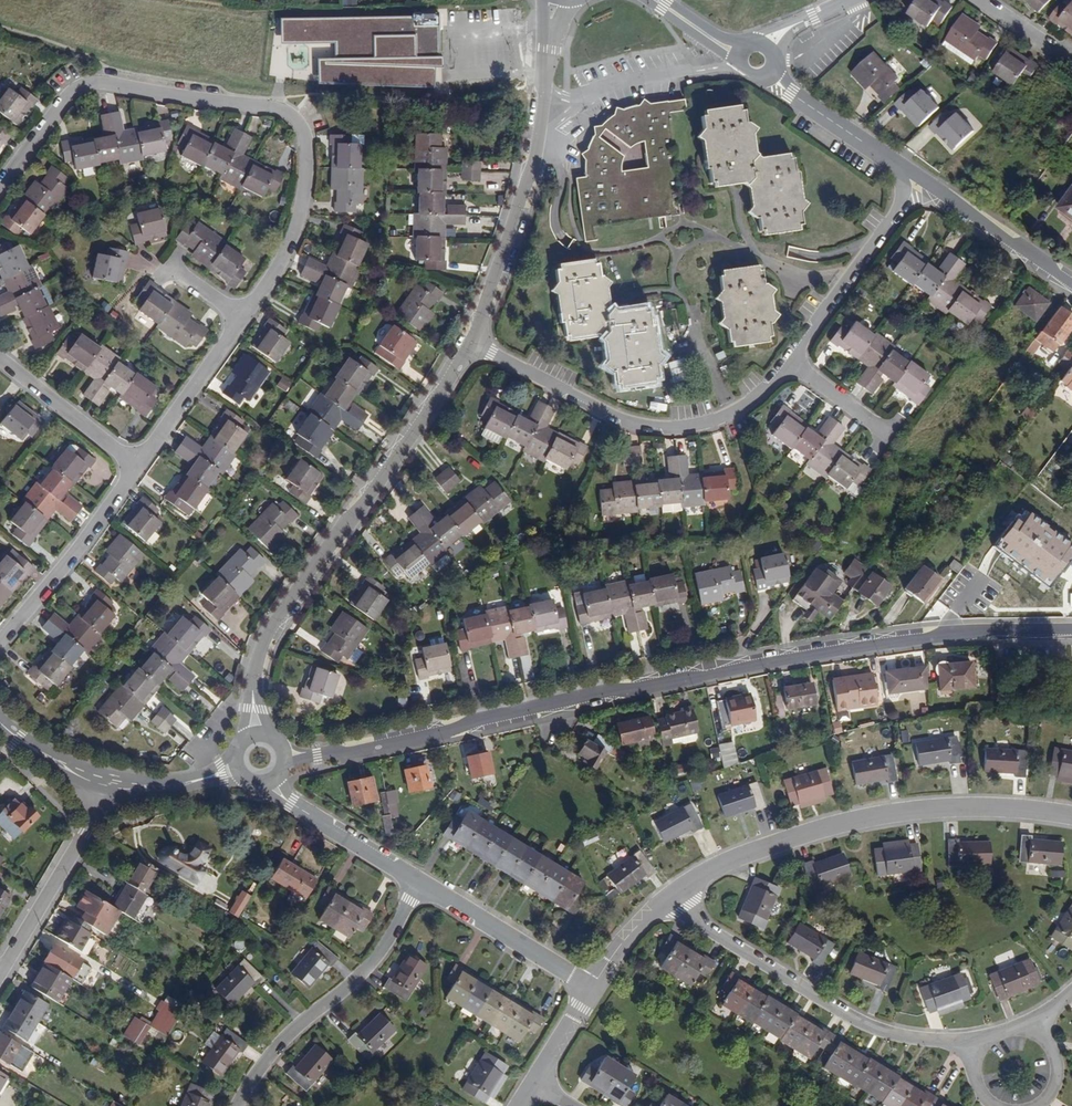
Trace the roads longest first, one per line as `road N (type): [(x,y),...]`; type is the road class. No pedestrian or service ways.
road 1 (tertiary): [(283,767),(774,662),(972,632),(1071,628)]
road 2 (tertiary): [(258,734),(258,660),(272,625),(329,540),(432,421),(471,345)]
road 3 (residential): [(661,901),(703,873),(831,825),(907,811),(997,810),(1071,820)]
road 4 (residential): [(471,345),(624,423),(660,430),(741,412),(794,365)]
road 5 (residential): [(0,173),(29,130),(90,76),(314,104)]
road 6 (tertiary): [(471,345),(539,145),(556,0)]
road 7 (residential): [(972,1048),(869,1026),(661,901)]
road 8 (residential): [(242,1105),(286,1043),(385,947),(420,883)]
road 9 (residential): [(794,365),(900,205),(908,168)]
road 10 (residential): [(244,313),(300,225),(314,104)]
road 11 (residential): [(0,641),(137,464)]
road 12 (residential): [(2,972),(84,834),(102,782)]
road 13 (residential): [(593,992),(420,883)]
road 14 (residential): [(1071,282),(908,168)]
road 15 (residential): [(137,464),(244,313)]
road 16 (residential): [(137,464),(0,342)]
road 17 (residential): [(420,883),(291,803),(271,780)]
road 18 (residential): [(908,168),(763,73)]
road 19 (tertiary): [(102,782),(144,790),(238,768)]
road 20 (residential): [(794,365),(899,438)]

